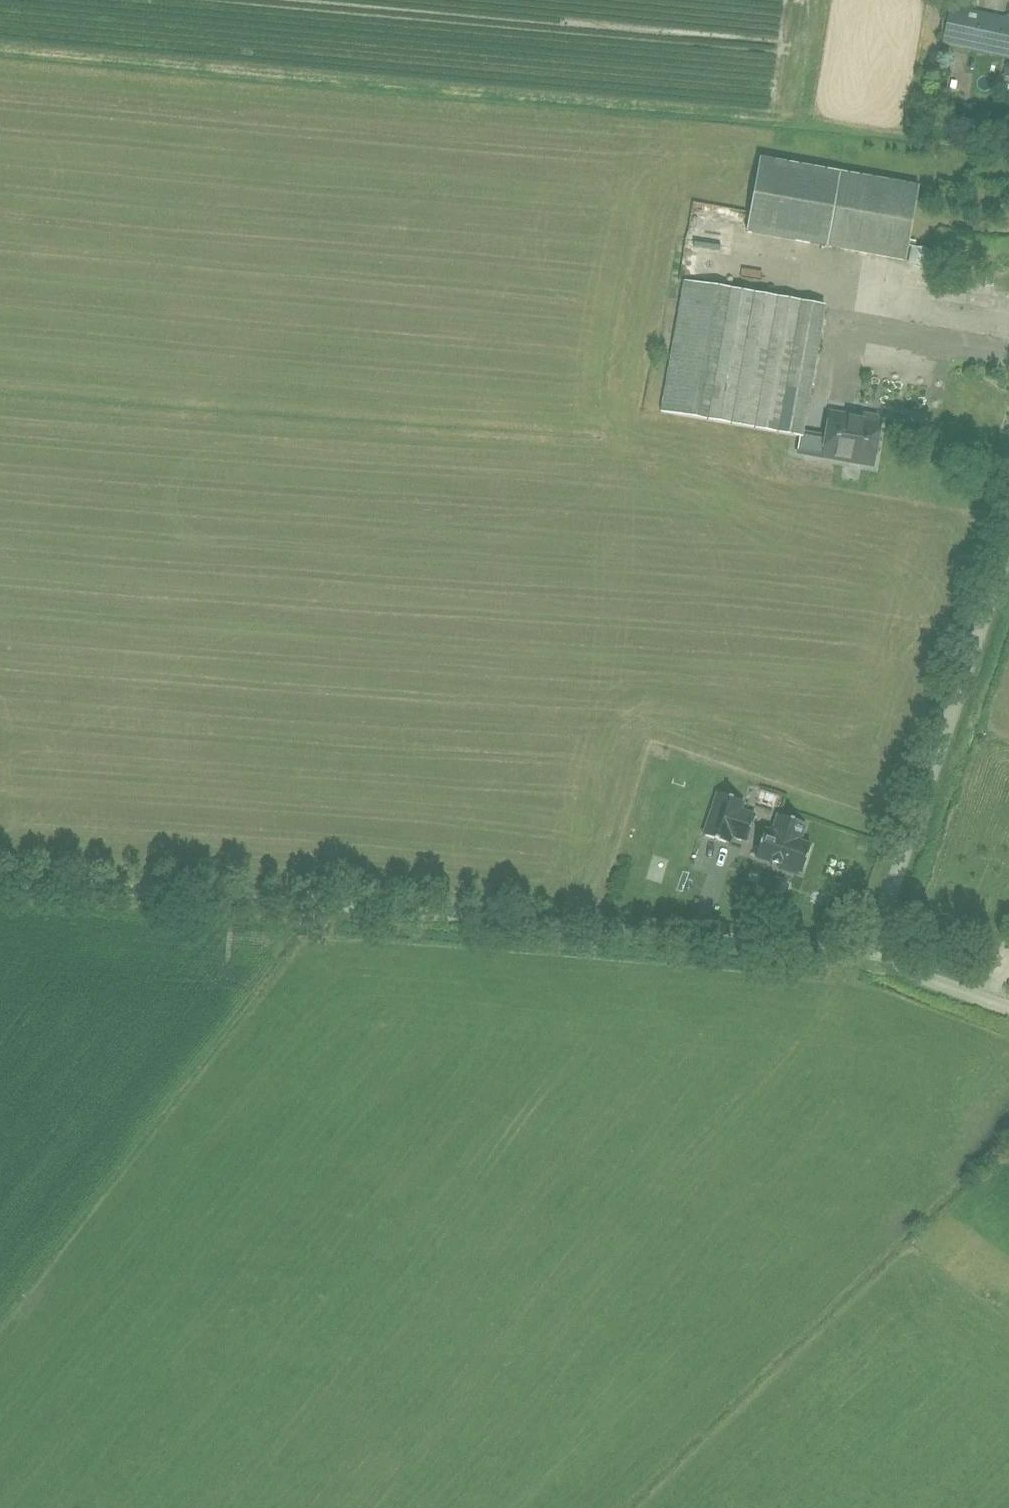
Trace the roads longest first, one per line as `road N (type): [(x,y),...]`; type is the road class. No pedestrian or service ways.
road 1 (track): [(876,955),(0,884)]
road 2 (unclassified): [(1008,1009),(891,966),(876,955),(876,938),(1008,543)]

